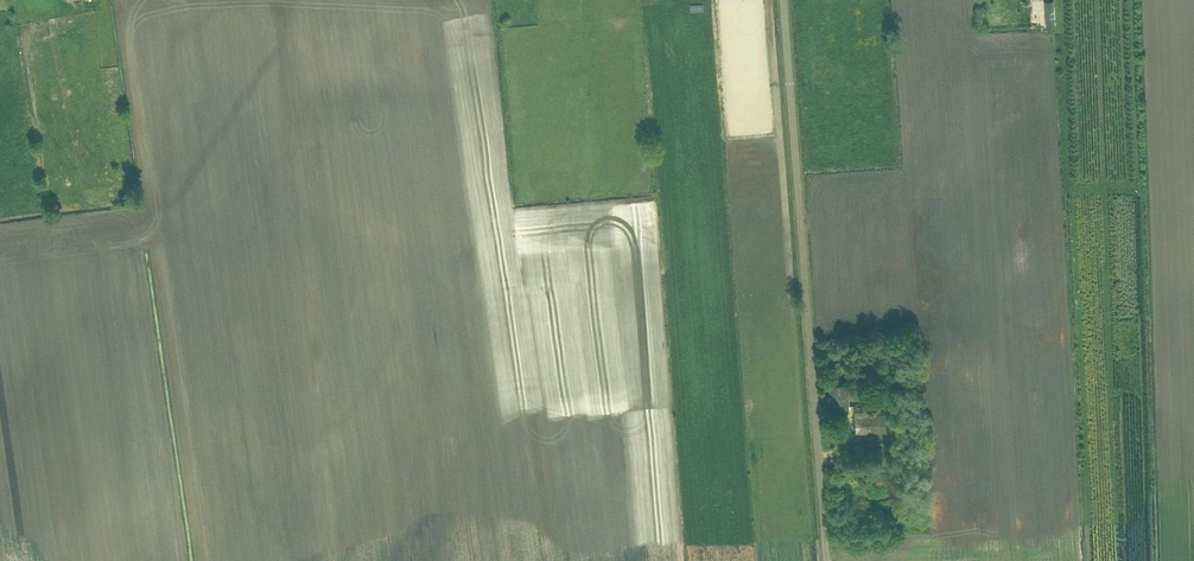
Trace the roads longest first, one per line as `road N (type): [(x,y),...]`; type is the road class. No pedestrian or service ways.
road 1 (unclassified): [(826,560),(783,0)]

